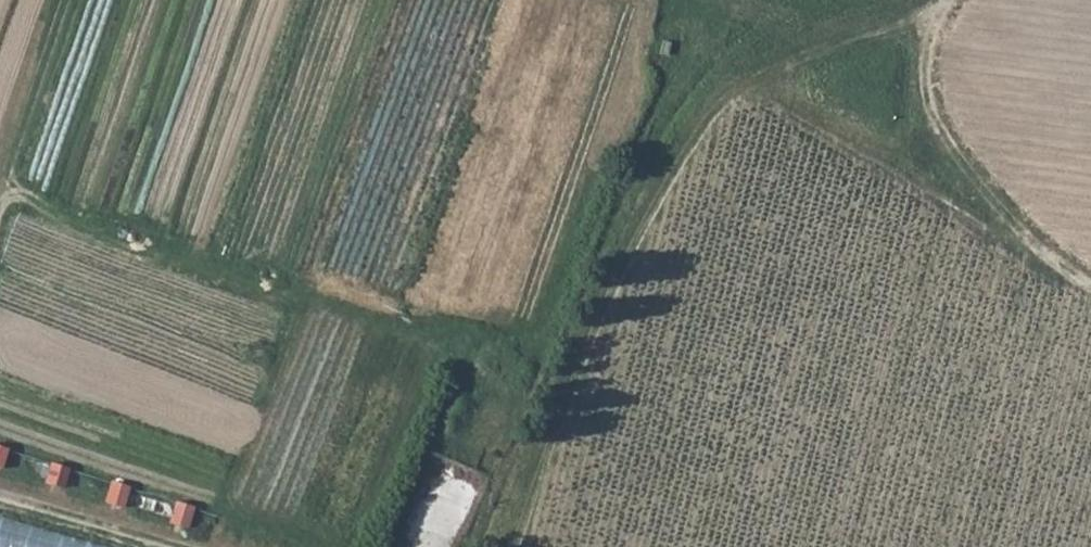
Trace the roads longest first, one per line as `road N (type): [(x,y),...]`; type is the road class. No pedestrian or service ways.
road 1 (track): [(509,546),(617,275),(721,97),(863,35),(937,16),(957,0)]
road 2 (track): [(1090,293),(966,217),(923,141),(937,16)]
road 3 (track): [(751,81),(955,198)]
road 4 (track): [(67,0),(0,216)]
road 5 (track): [(0,495),(192,546)]

